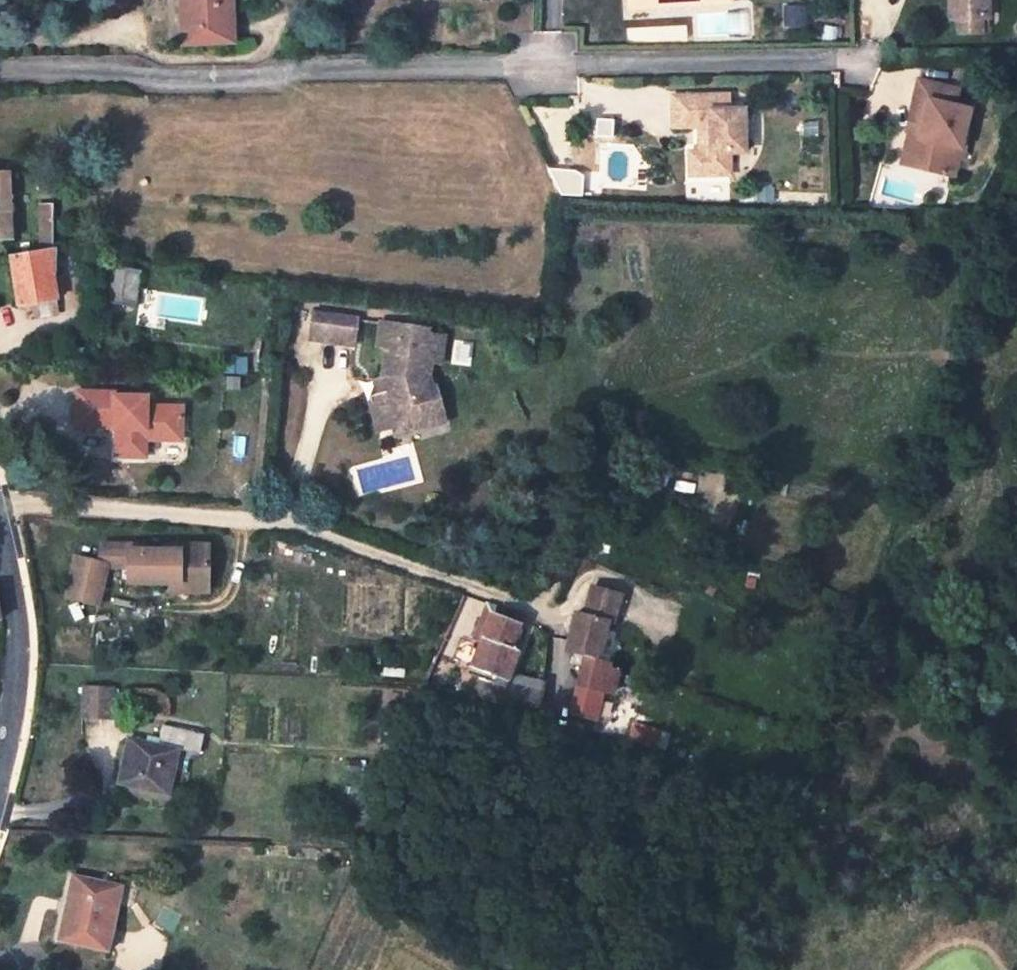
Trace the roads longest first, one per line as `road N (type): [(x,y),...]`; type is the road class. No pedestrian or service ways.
road 1 (residential): [(0,772),(19,647),(0,502)]

